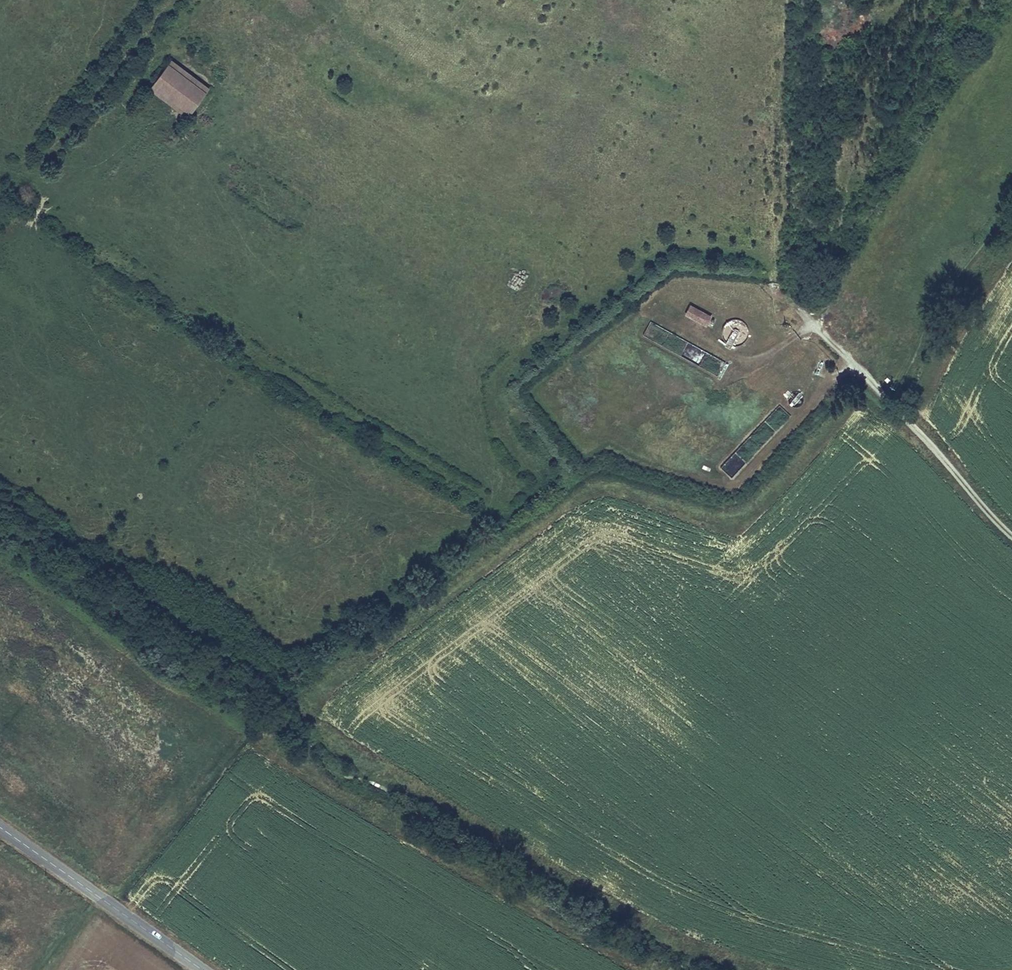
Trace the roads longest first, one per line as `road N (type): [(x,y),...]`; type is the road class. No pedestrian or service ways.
road 1 (tertiary): [(0,827),(202,969)]

